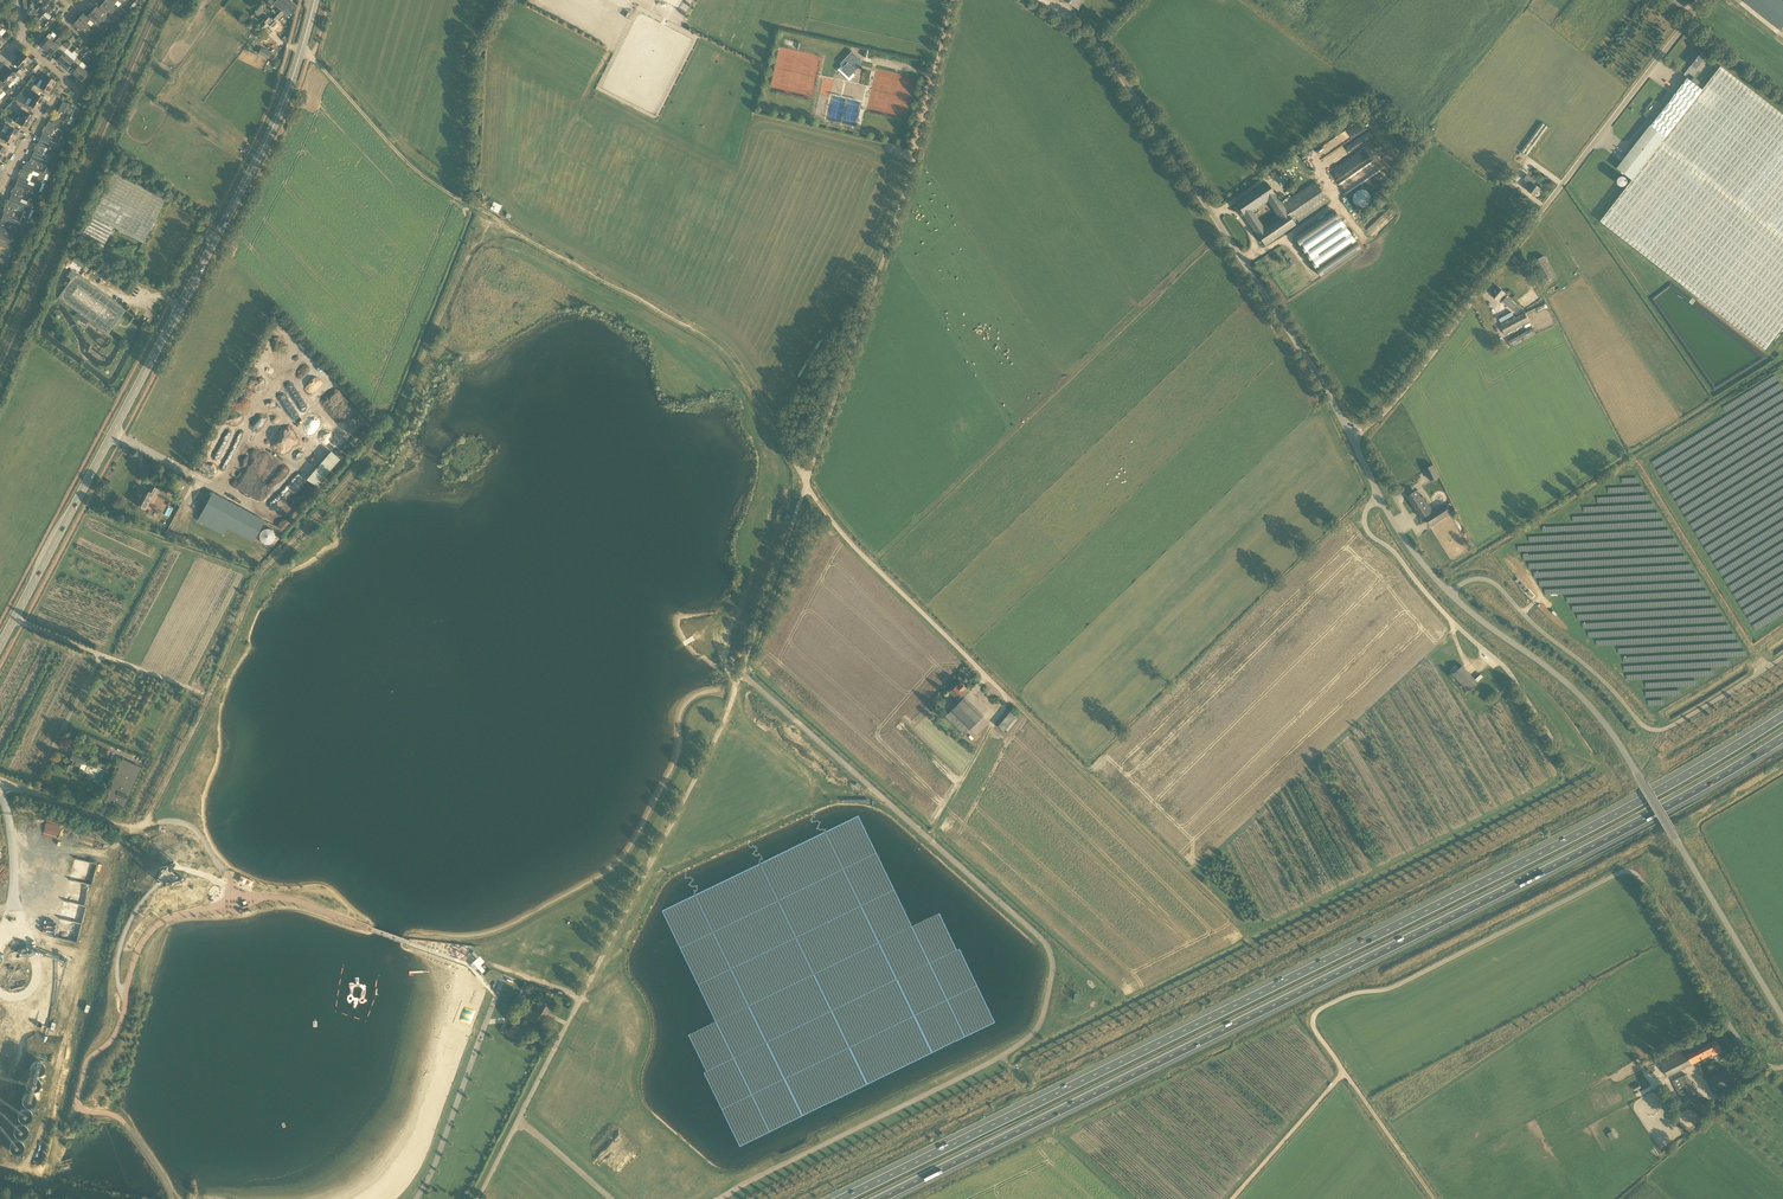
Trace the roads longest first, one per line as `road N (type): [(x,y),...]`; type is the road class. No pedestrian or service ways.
road 1 (motorway): [(1782,716),(1472,888),(841,1198)]
road 2 (unclassified): [(807,484),(742,672),(1039,936),(1051,954),(1051,977),(1040,1024),(1004,1056),(719,1198)]
road 3 (motorway): [(877,1198),(1478,904),(1782,736)]
road 4 (secondary): [(0,646),(258,156),(315,0)]
road 5 (track): [(146,824),(259,577),(392,427),(470,250),(494,218)]
road 6 (track): [(1004,1056),(1011,1067),(1031,1065),(1611,775)]
road 7 (unclassified): [(1782,1067),(1766,1066),(1744,1045),(1651,893),(1623,872),(1403,983),(1333,1002),(1314,1018),(1317,1033)]
road 8 (unclassified): [(1351,435),(1105,53),(1030,0)]
road 9 (unclassified): [(1782,1019),(1617,741),(1570,687),(1451,594)]
road 10 (unclassified): [(1351,435),(1396,400),(1688,17)]
road 11 (track): [(933,833),(1011,701),(1236,919),(1256,954)]
road 12 (unclassified): [(954,0),(895,227),(807,484)]
road 13 (track): [(478,209),(721,347),(807,484)]
road 14 (unclassified): [(1782,658),(1660,732),(1644,726),(1488,579),(1451,594)]
road 15 (track): [(1187,872),(1458,627)]
road 16 (unclassified): [(807,484),(847,540),(1011,701)]
road 17 (track): [(205,693),(14,619)]
road 18 (residential): [(0,190),(67,82),(20,38)]
road 19 (unclassified): [(1451,594),(1405,541),(1351,435)]
road 20 (track): [(1344,1072),(1231,1198)]
road 21 (track): [(30,793),(102,655)]
road 22 (track): [(1344,1072),(1434,1198)]
road 23 (unclassified): [(584,992),(519,1120)]
road 24 (unclassified): [(133,830),(0,785)]
road 25 (unclassified): [(1782,93),(1688,17)]
road 26 (unclassified): [(610,1198),(519,1120)]

